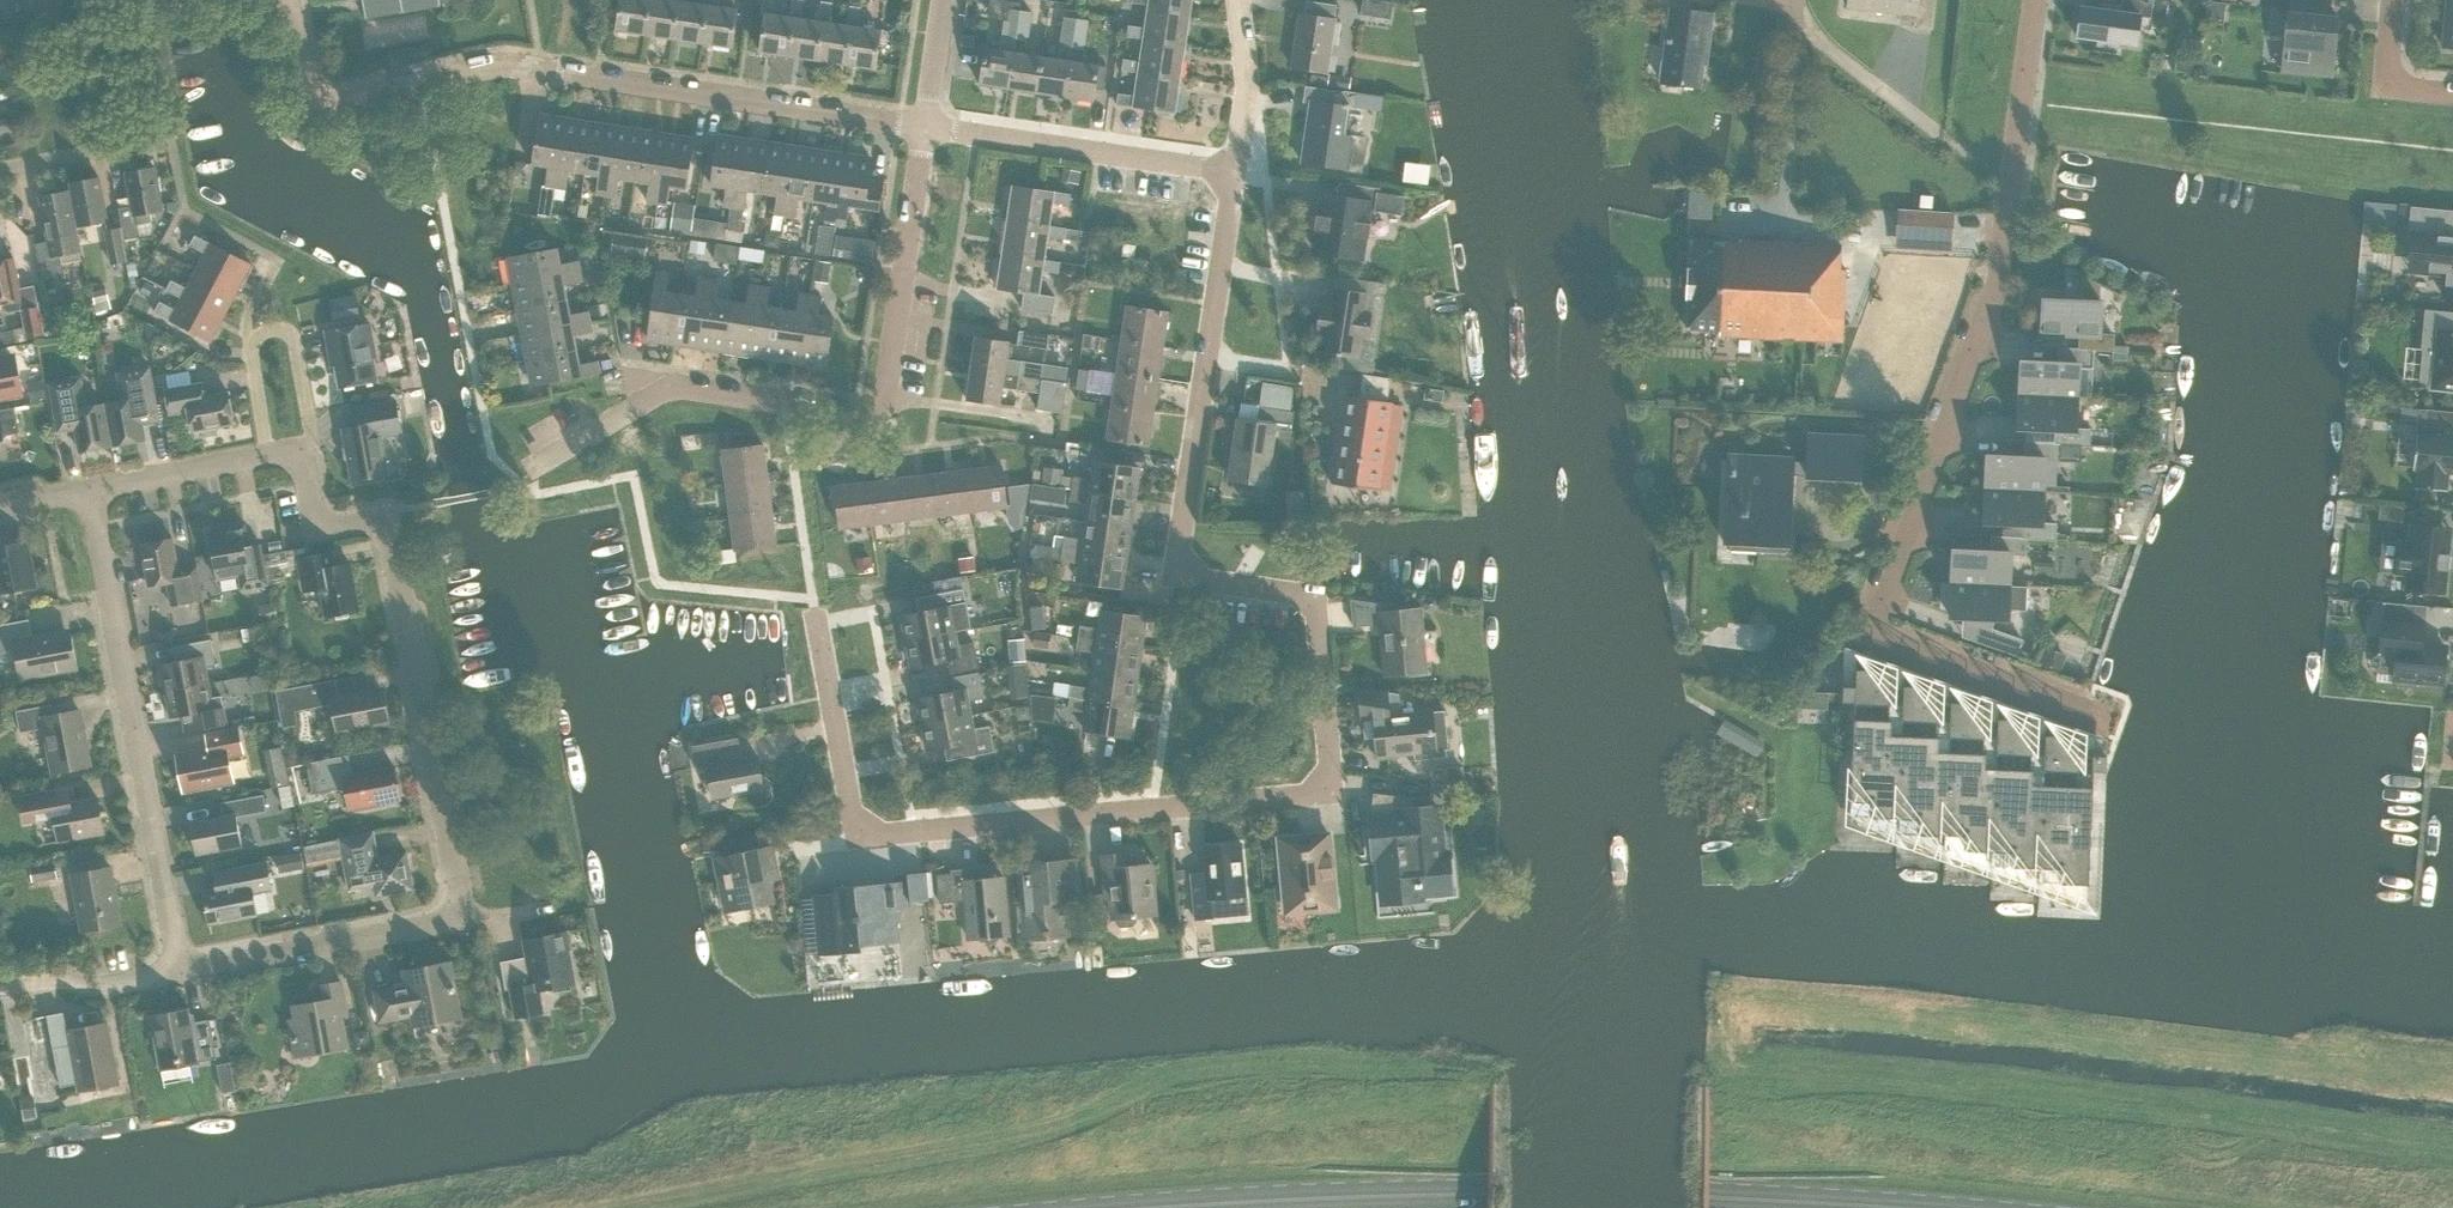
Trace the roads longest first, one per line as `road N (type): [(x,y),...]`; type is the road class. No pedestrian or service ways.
road 1 (residential): [(812,596),(859,837),(1312,794),(1330,773),(1319,621),(1301,595),(1173,577),(1235,176)]
road 2 (primary): [(1859,1207),(1489,1194),(1142,1207)]
road 3 (residential): [(926,128),(538,74),(335,112),(297,0)]
road 4 (residential): [(2102,717),(1870,636),(1987,316),(2012,203)]
road 5 (residential): [(382,517),(459,915),(181,974)]
road 6 (residential): [(535,469),(640,408),(631,383),(858,412),(889,400),(926,128)]
road 7 (residential): [(181,974),(90,488)]
road 8 (residential): [(1235,176),(926,128)]
road 9 (residential): [(2012,203),(1795,21),(1796,0)]
road 10 (residential): [(2012,203),(2038,0)]
road 11 (residential): [(181,974),(99,989),(61,978),(0,983)]
road 12 (residential): [(269,455),(90,488)]
road 13 (residential): [(1235,176),(1248,86),(1236,0)]
road 14 (residential): [(0,165),(173,140)]
road 15 (residential): [(249,346),(276,328),(297,340),(311,436),(296,450)]
road 16 (residential): [(2393,0),(2386,86),(2452,94)]
road 17 (residential): [(382,517),(315,529),(296,450)]
road 18 (residential): [(926,128),(947,0)]

